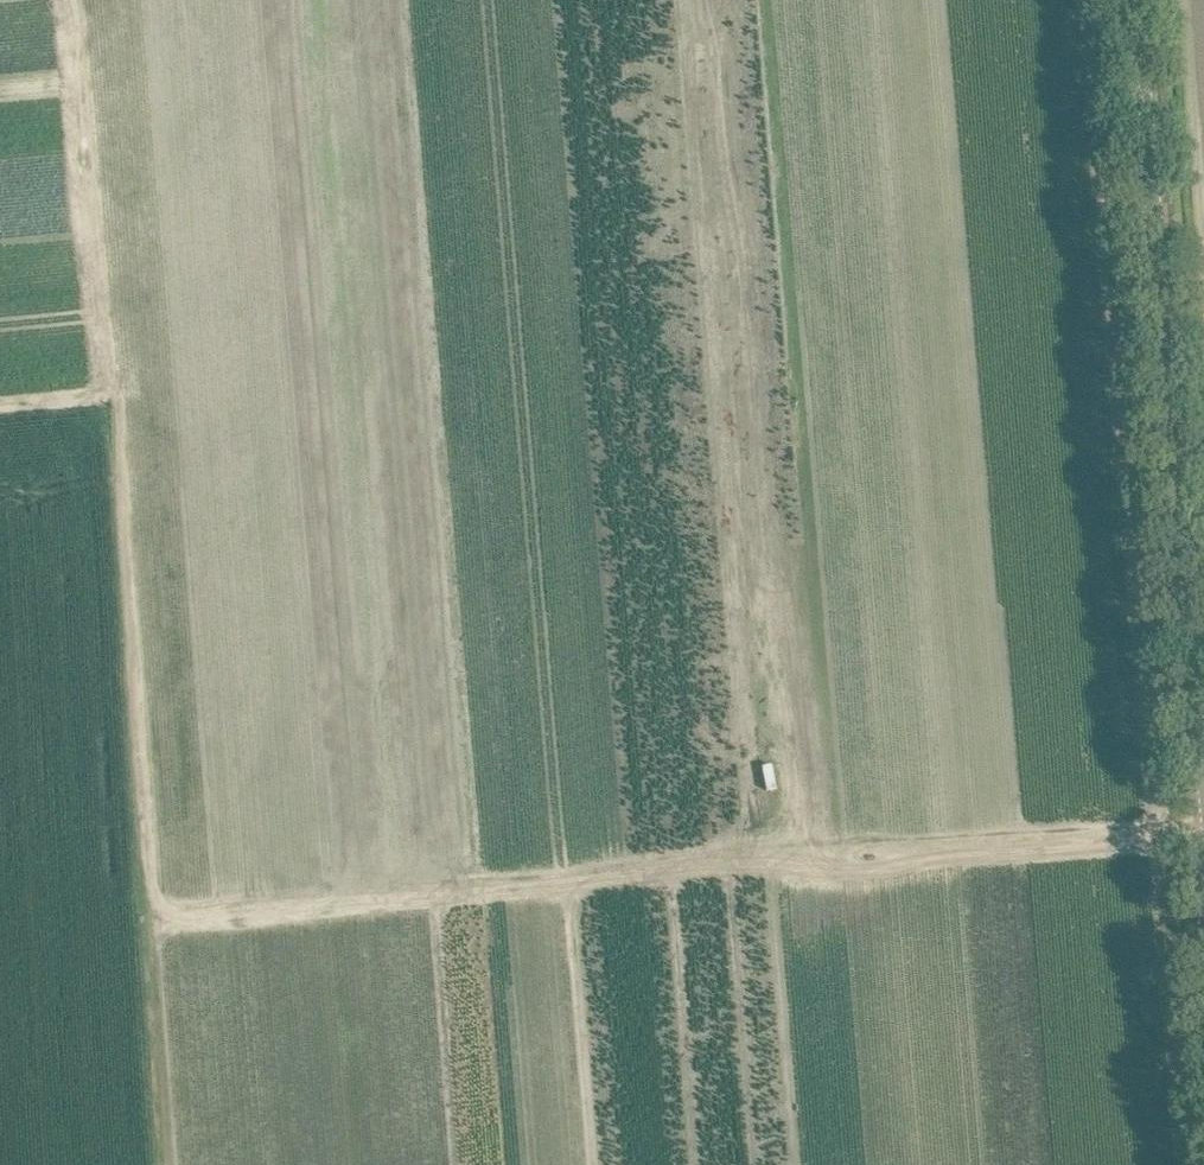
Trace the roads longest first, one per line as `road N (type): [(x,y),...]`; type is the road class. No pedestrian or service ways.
road 1 (tertiary): [(1203,785),(1138,0)]

